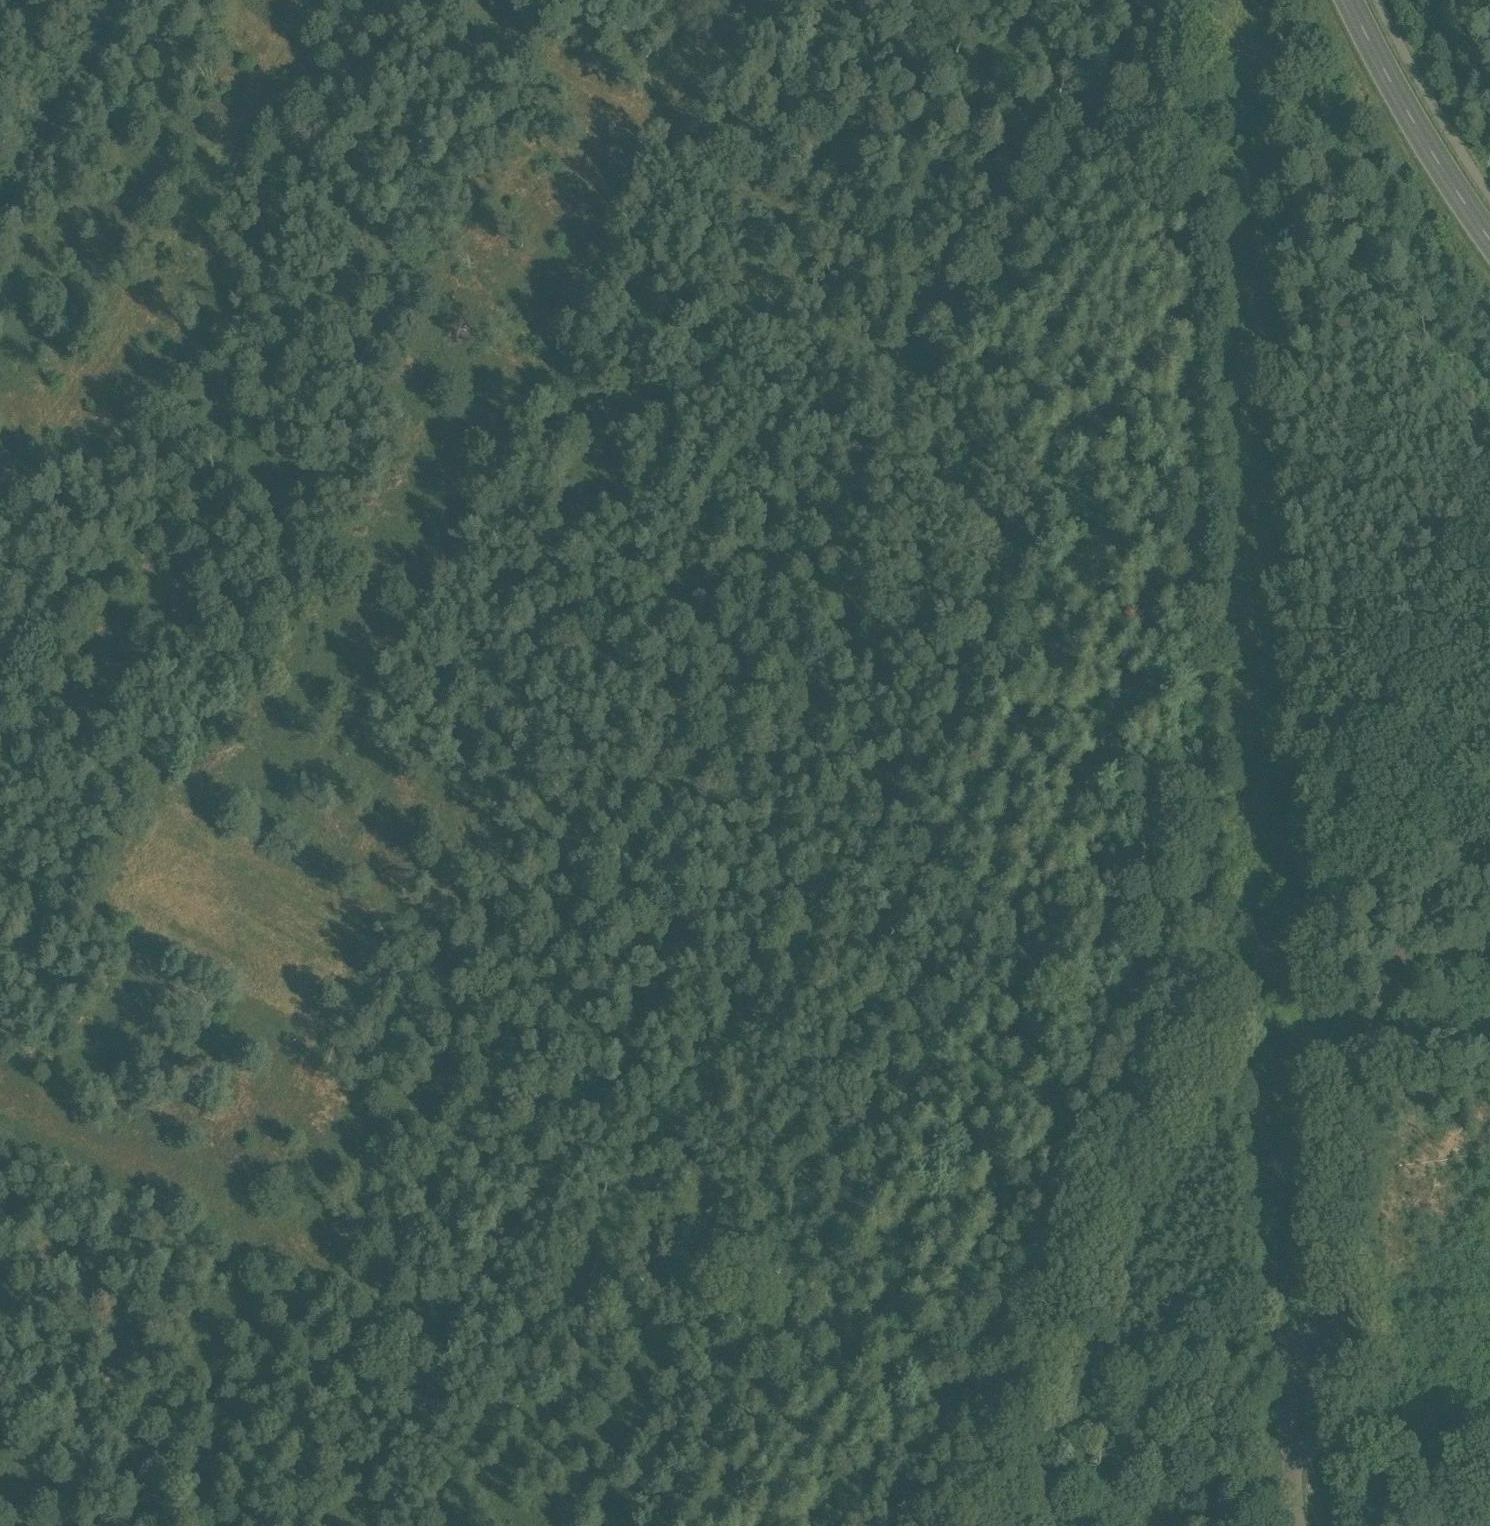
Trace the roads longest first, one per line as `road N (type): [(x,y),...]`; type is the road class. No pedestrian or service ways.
road 1 (primary): [(1351,0),(1489,240)]
road 2 (residential): [(1305,1525),(1298,1374),(1320,1344)]

